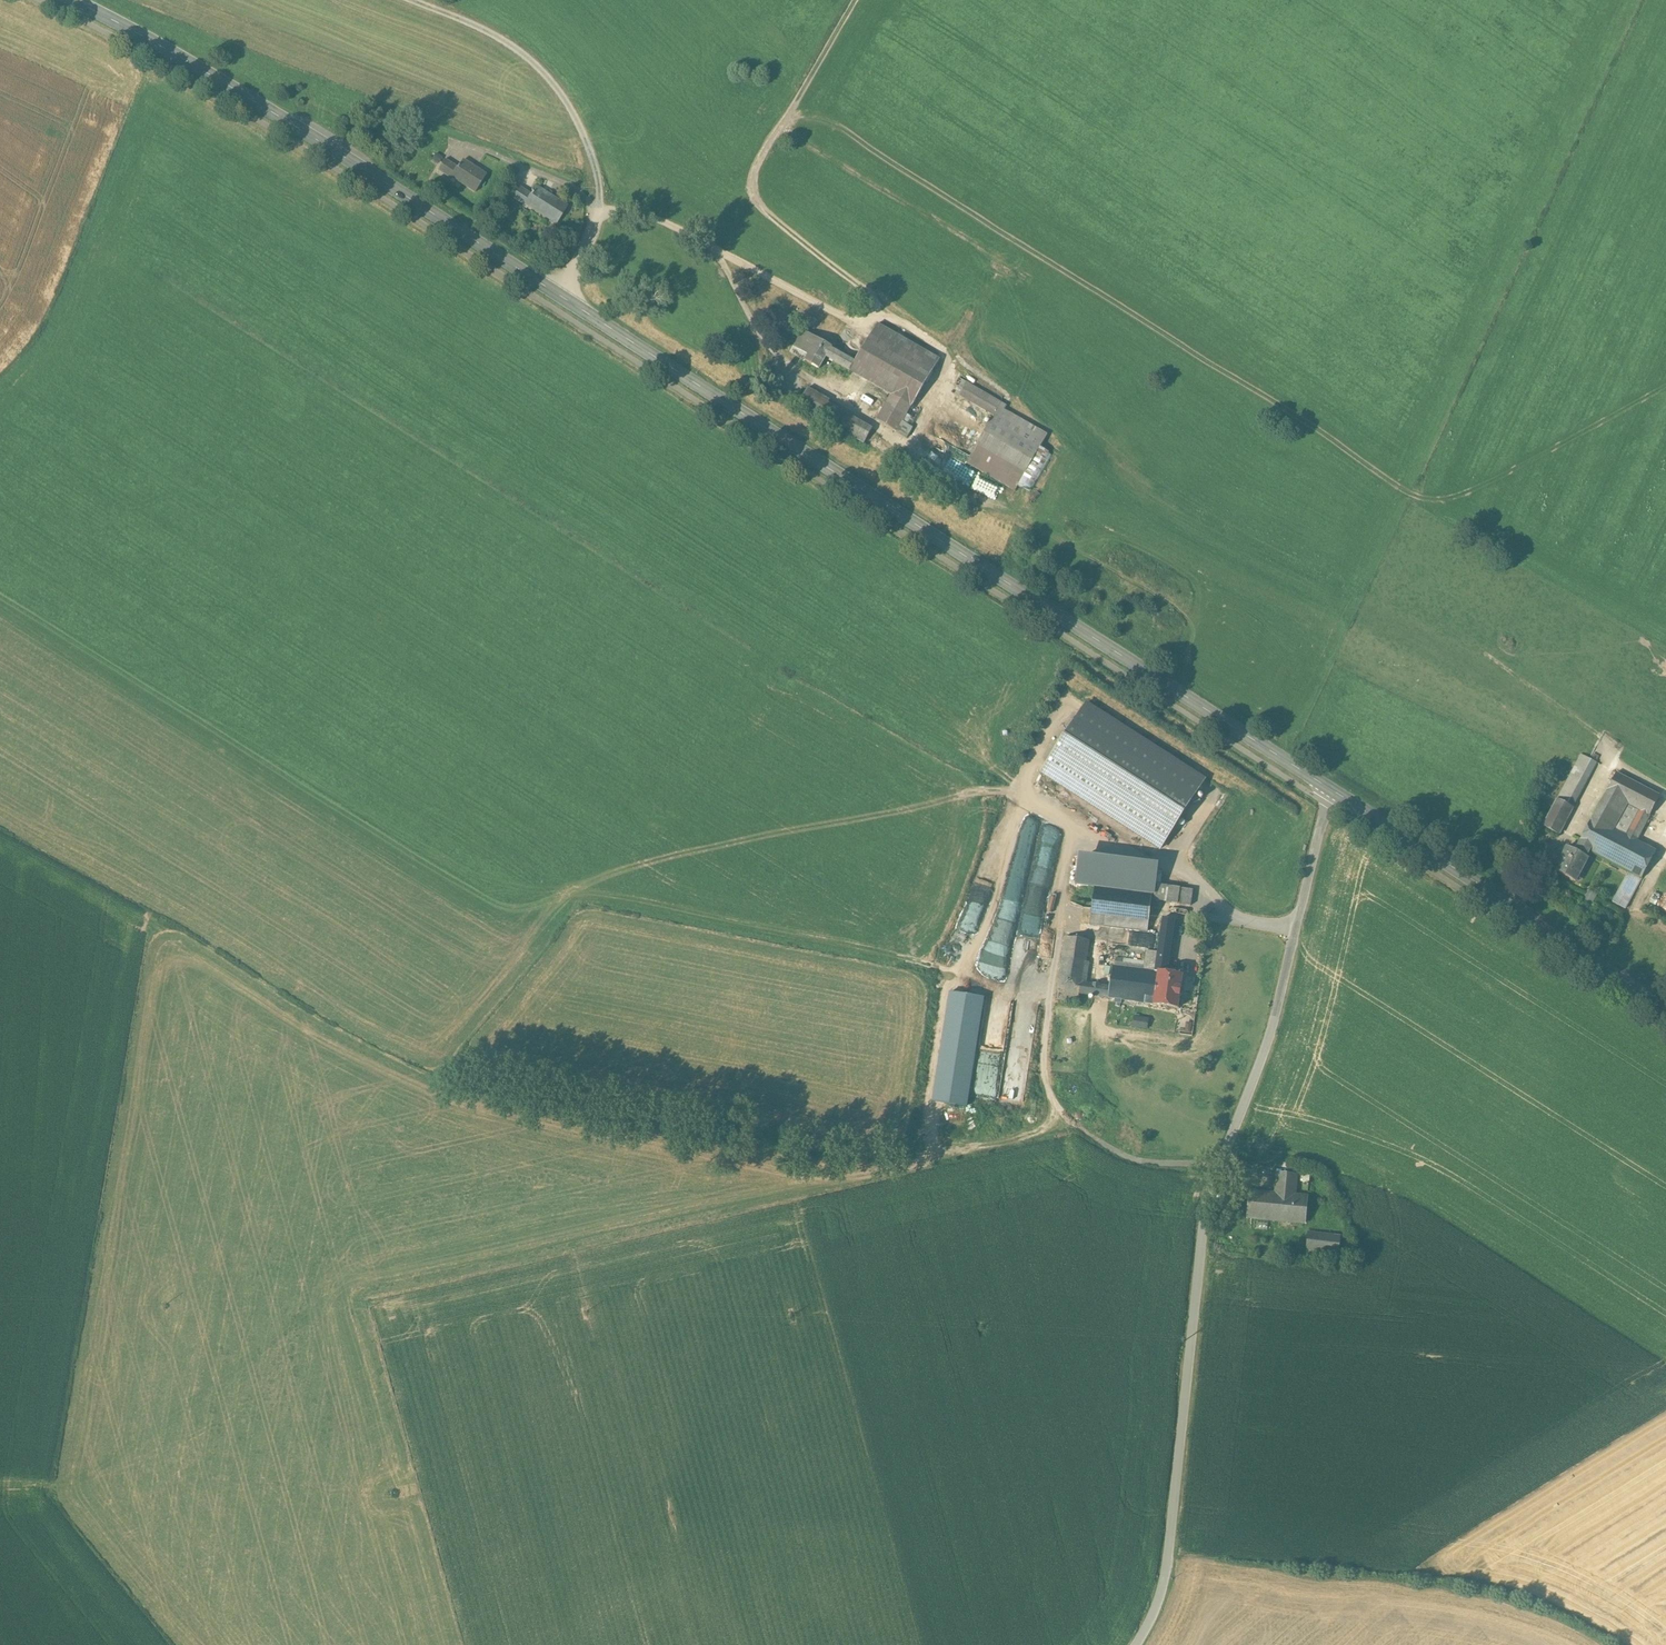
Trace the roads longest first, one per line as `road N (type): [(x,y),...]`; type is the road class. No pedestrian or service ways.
road 1 (secondary): [(1336,792),(264,107),(68,0)]
road 2 (unclassified): [(1336,792),(1280,999),(1209,1192),(1163,1587),(1137,1644)]
road 3 (track): [(595,212),(653,219),(700,239),(863,325),(879,312),(875,296),(754,197),(752,175),(854,0)]
road 4 (secondary): [(1665,1003),(1336,792)]

